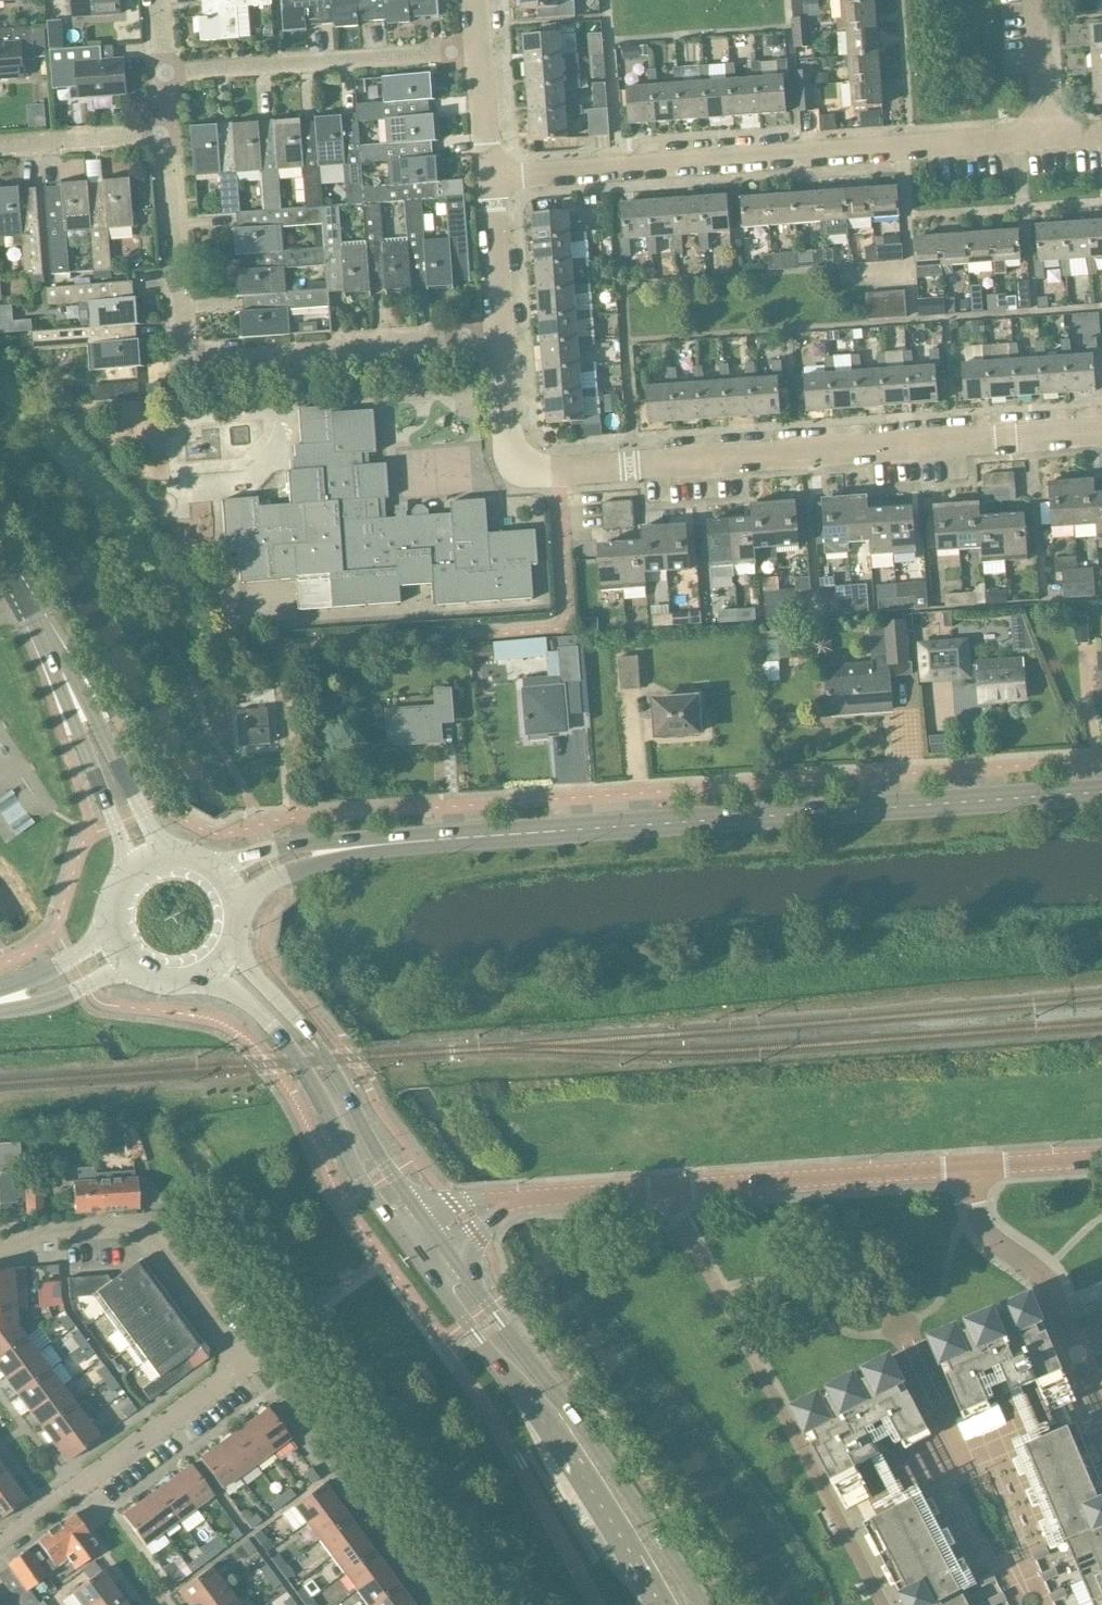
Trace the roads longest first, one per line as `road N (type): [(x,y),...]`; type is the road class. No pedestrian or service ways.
road 1 (primary): [(346,847),(1101,793)]
road 2 (residential): [(518,461),(534,472),(1101,431)]
road 3 (residential): [(1045,136),(493,175)]
road 4 (residential): [(167,133),(192,357),(503,343)]
road 5 (unclassified): [(520,1202),(972,1170)]
road 6 (primary): [(691,1604),(445,1245)]
road 7 (primary): [(414,1253),(535,1405),(666,1604)]
road 8 (primary): [(202,973),(271,1025),(301,1063),(366,1188),(414,1253)]
road 9 (primary): [(431,1225),(326,1060),(228,947)]
road 10 (residential): [(447,1604),(276,1367),(244,1361)]
road 11 (residential): [(163,73),(483,50)]
road 12 (residential): [(244,1361),(138,1228),(37,1234),(0,1250)]
road 13 (residential): [(0,1546),(244,1361)]
road 14 (residential): [(972,1170),(978,1216),(1045,1286),(1101,1406)]
road 15 (tertiary): [(164,852),(63,671)]
road 16 (tertiary): [(63,671),(136,862)]
road 17 (residential): [(503,343),(493,175)]
road 18 (residential): [(167,133),(0,145)]
road 19 (tertiary): [(0,1007),(56,999),(129,965)]
road 20 (residential): [(1045,136),(1036,0)]
road 21 (primary): [(346,847),(301,845),(215,868)]
road 22 (tertiary): [(63,671),(0,557)]
road 23 (unclassified): [(972,1170),(1101,1160)]
road 24 (residential): [(493,175),(483,50)]
road 25 (tertiary): [(110,936),(0,995)]
road 26 (primary): [(235,903),(346,847)]

